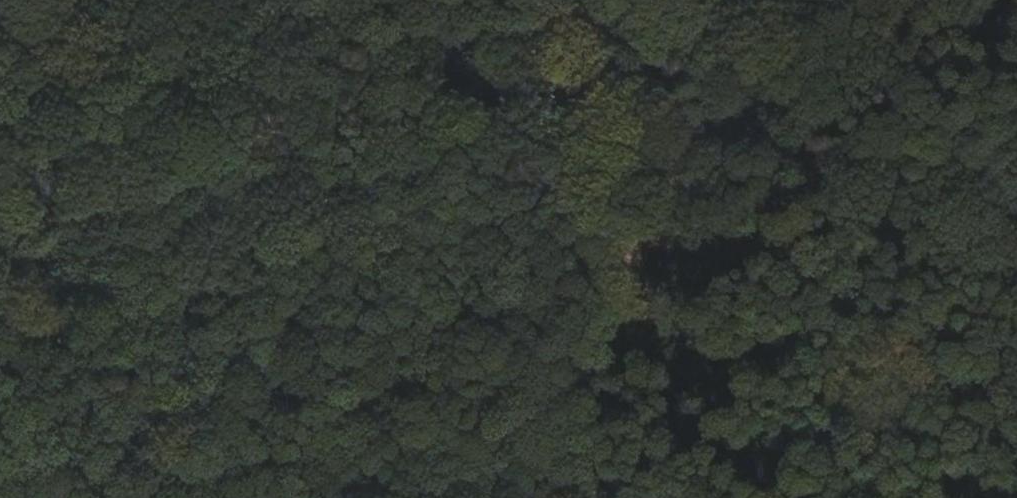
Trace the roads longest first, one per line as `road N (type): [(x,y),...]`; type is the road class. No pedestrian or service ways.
road 1 (track): [(564,497),(622,120),(650,0)]
road 2 (track): [(0,234),(142,437)]

